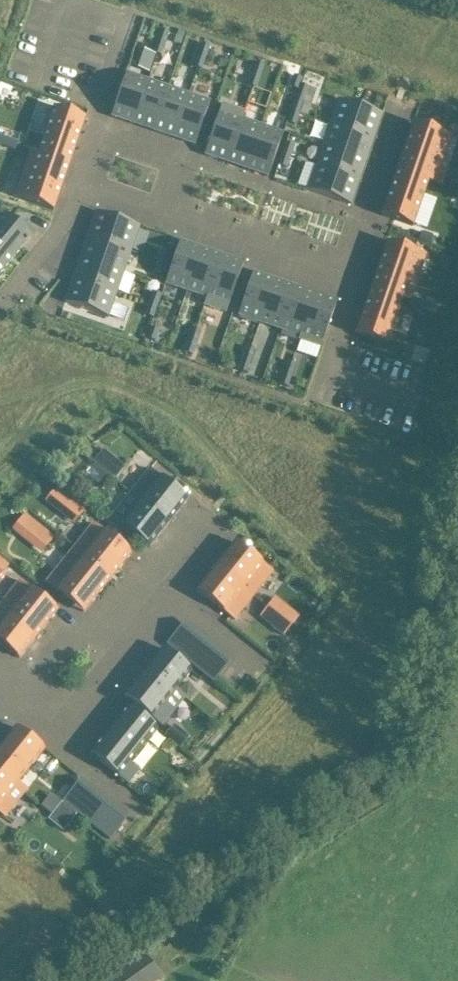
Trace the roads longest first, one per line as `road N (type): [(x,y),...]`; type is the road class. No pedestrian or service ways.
road 1 (residential): [(0,684),(9,671),(62,707),(213,521)]
road 2 (residential): [(357,278),(79,181)]
road 3 (residential): [(401,108),(361,218),(357,278)]
road 4 (residential): [(79,181),(63,221),(0,302)]

